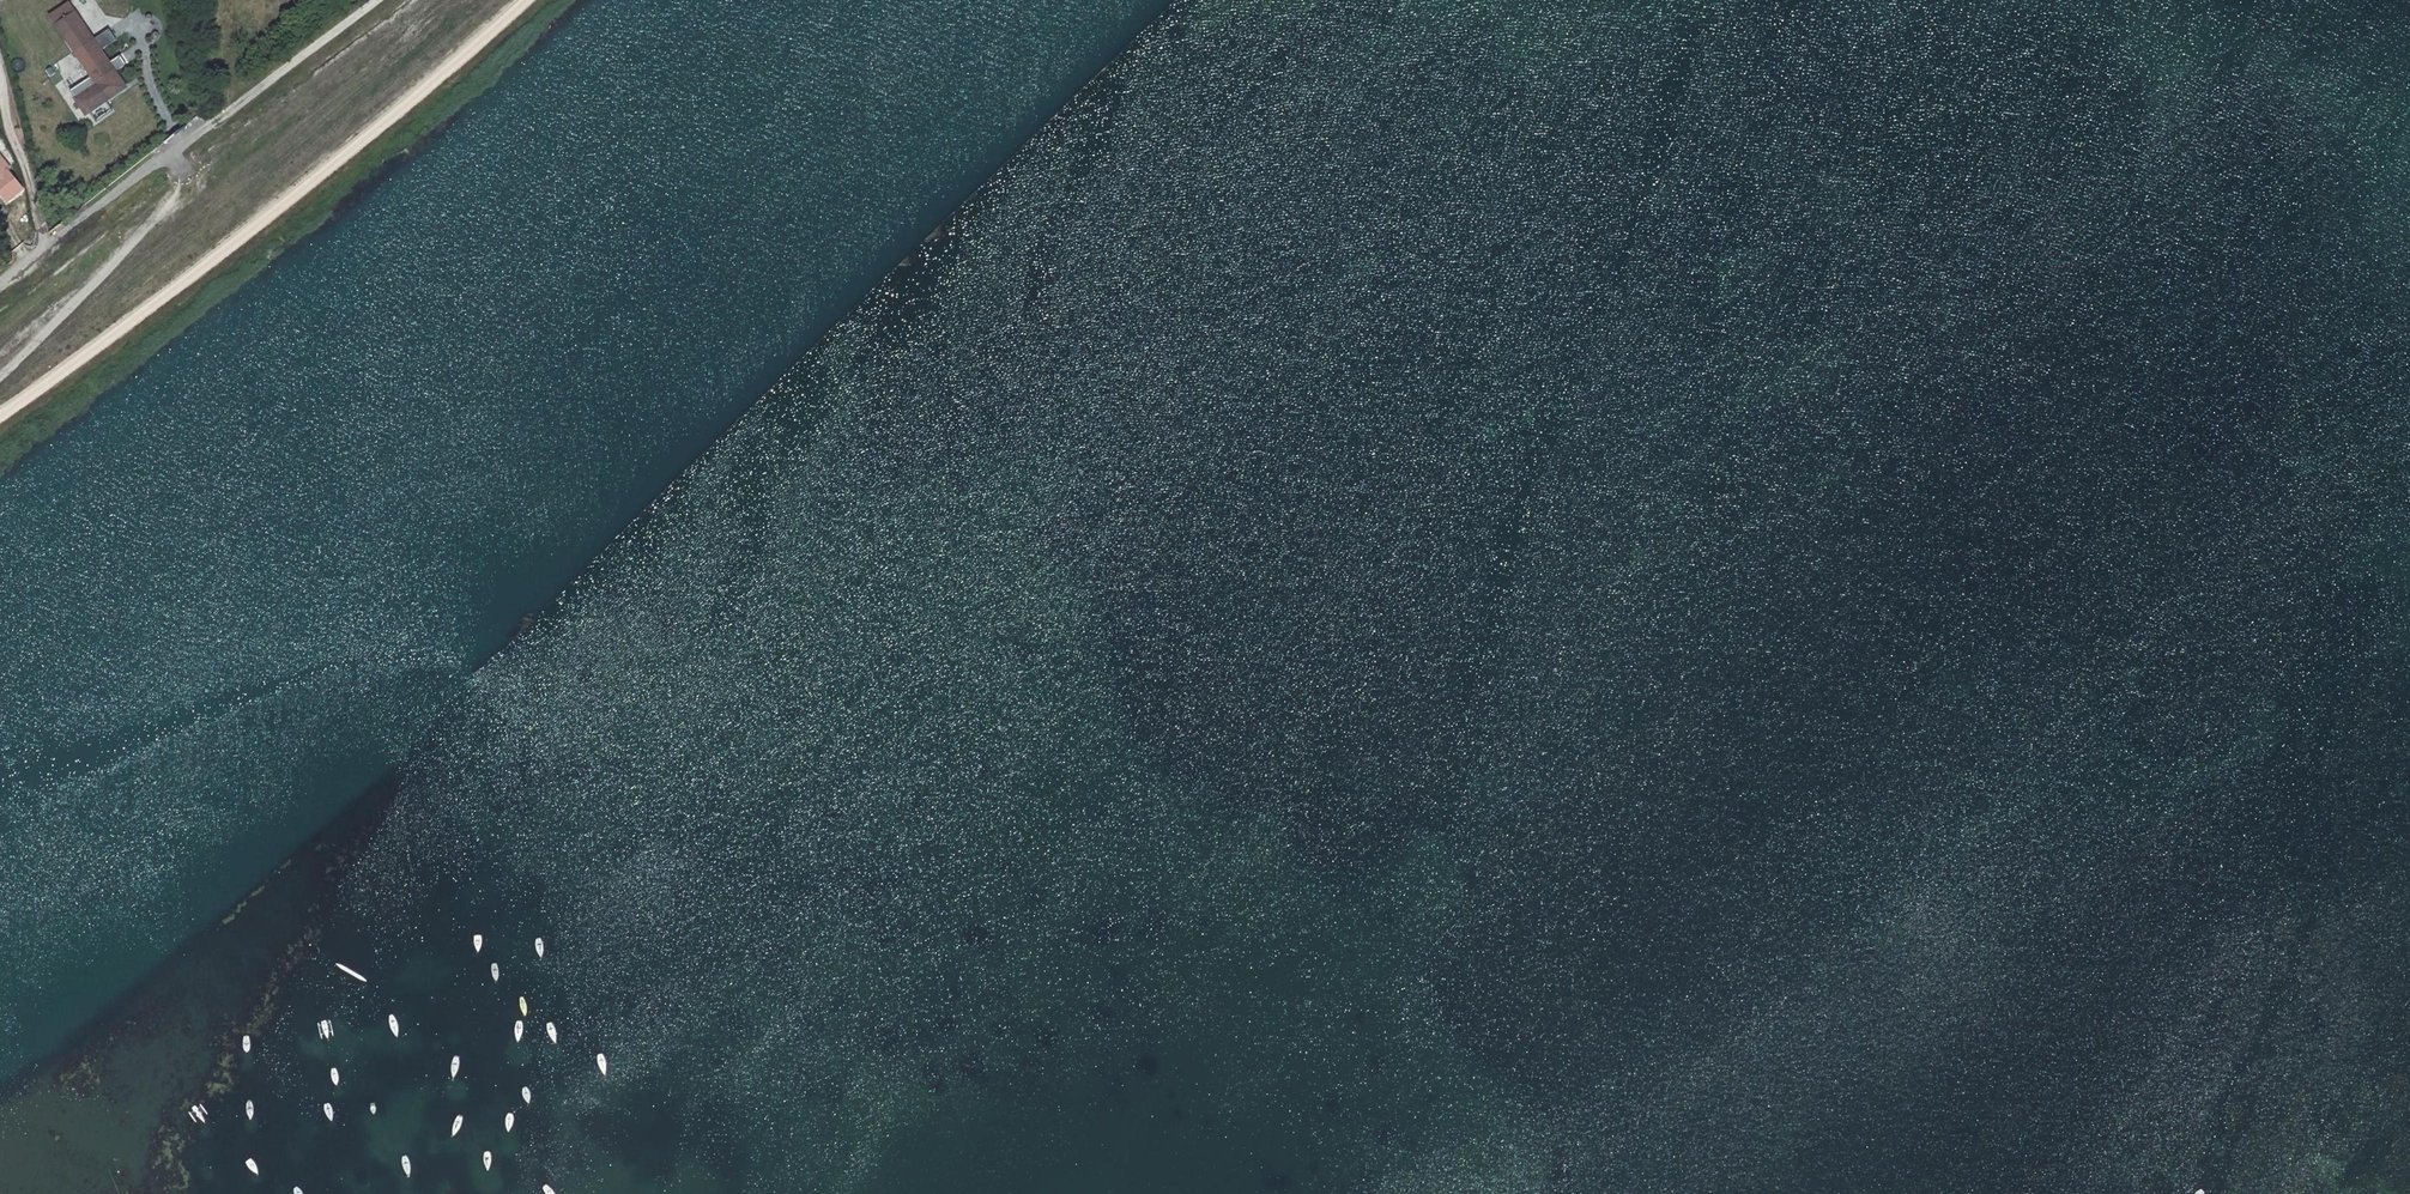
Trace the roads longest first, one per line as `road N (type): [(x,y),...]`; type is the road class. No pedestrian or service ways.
road 1 (track): [(0,376),(183,194),(184,174),(167,153)]
road 2 (residential): [(0,288),(210,120)]
road 3 (track): [(210,120),(371,0)]

